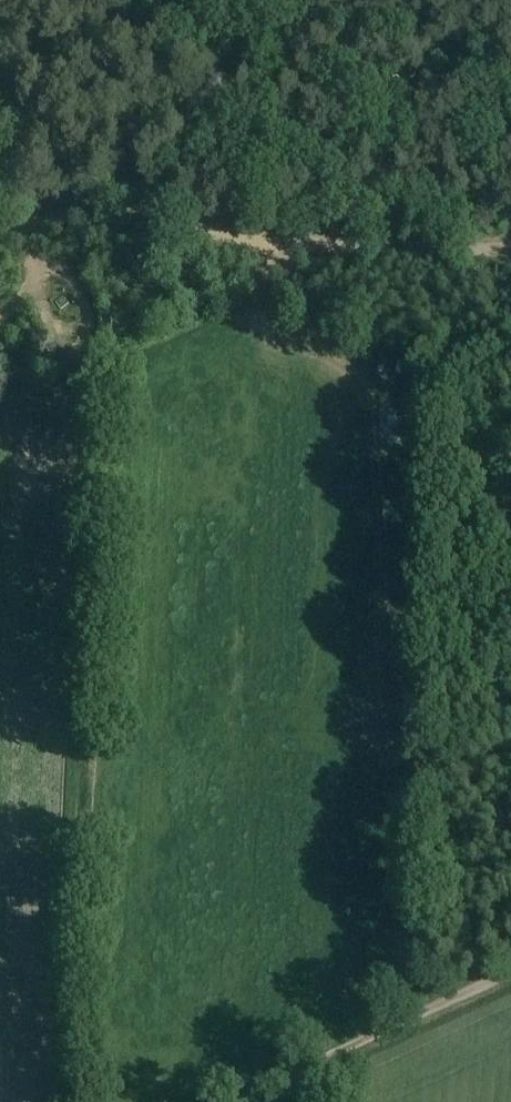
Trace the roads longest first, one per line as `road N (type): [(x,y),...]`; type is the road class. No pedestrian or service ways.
road 1 (track): [(0,228),(125,216),(298,245)]
road 2 (track): [(247,1101),(333,1053),(510,972)]
road 3 (track): [(298,245),(510,251)]

